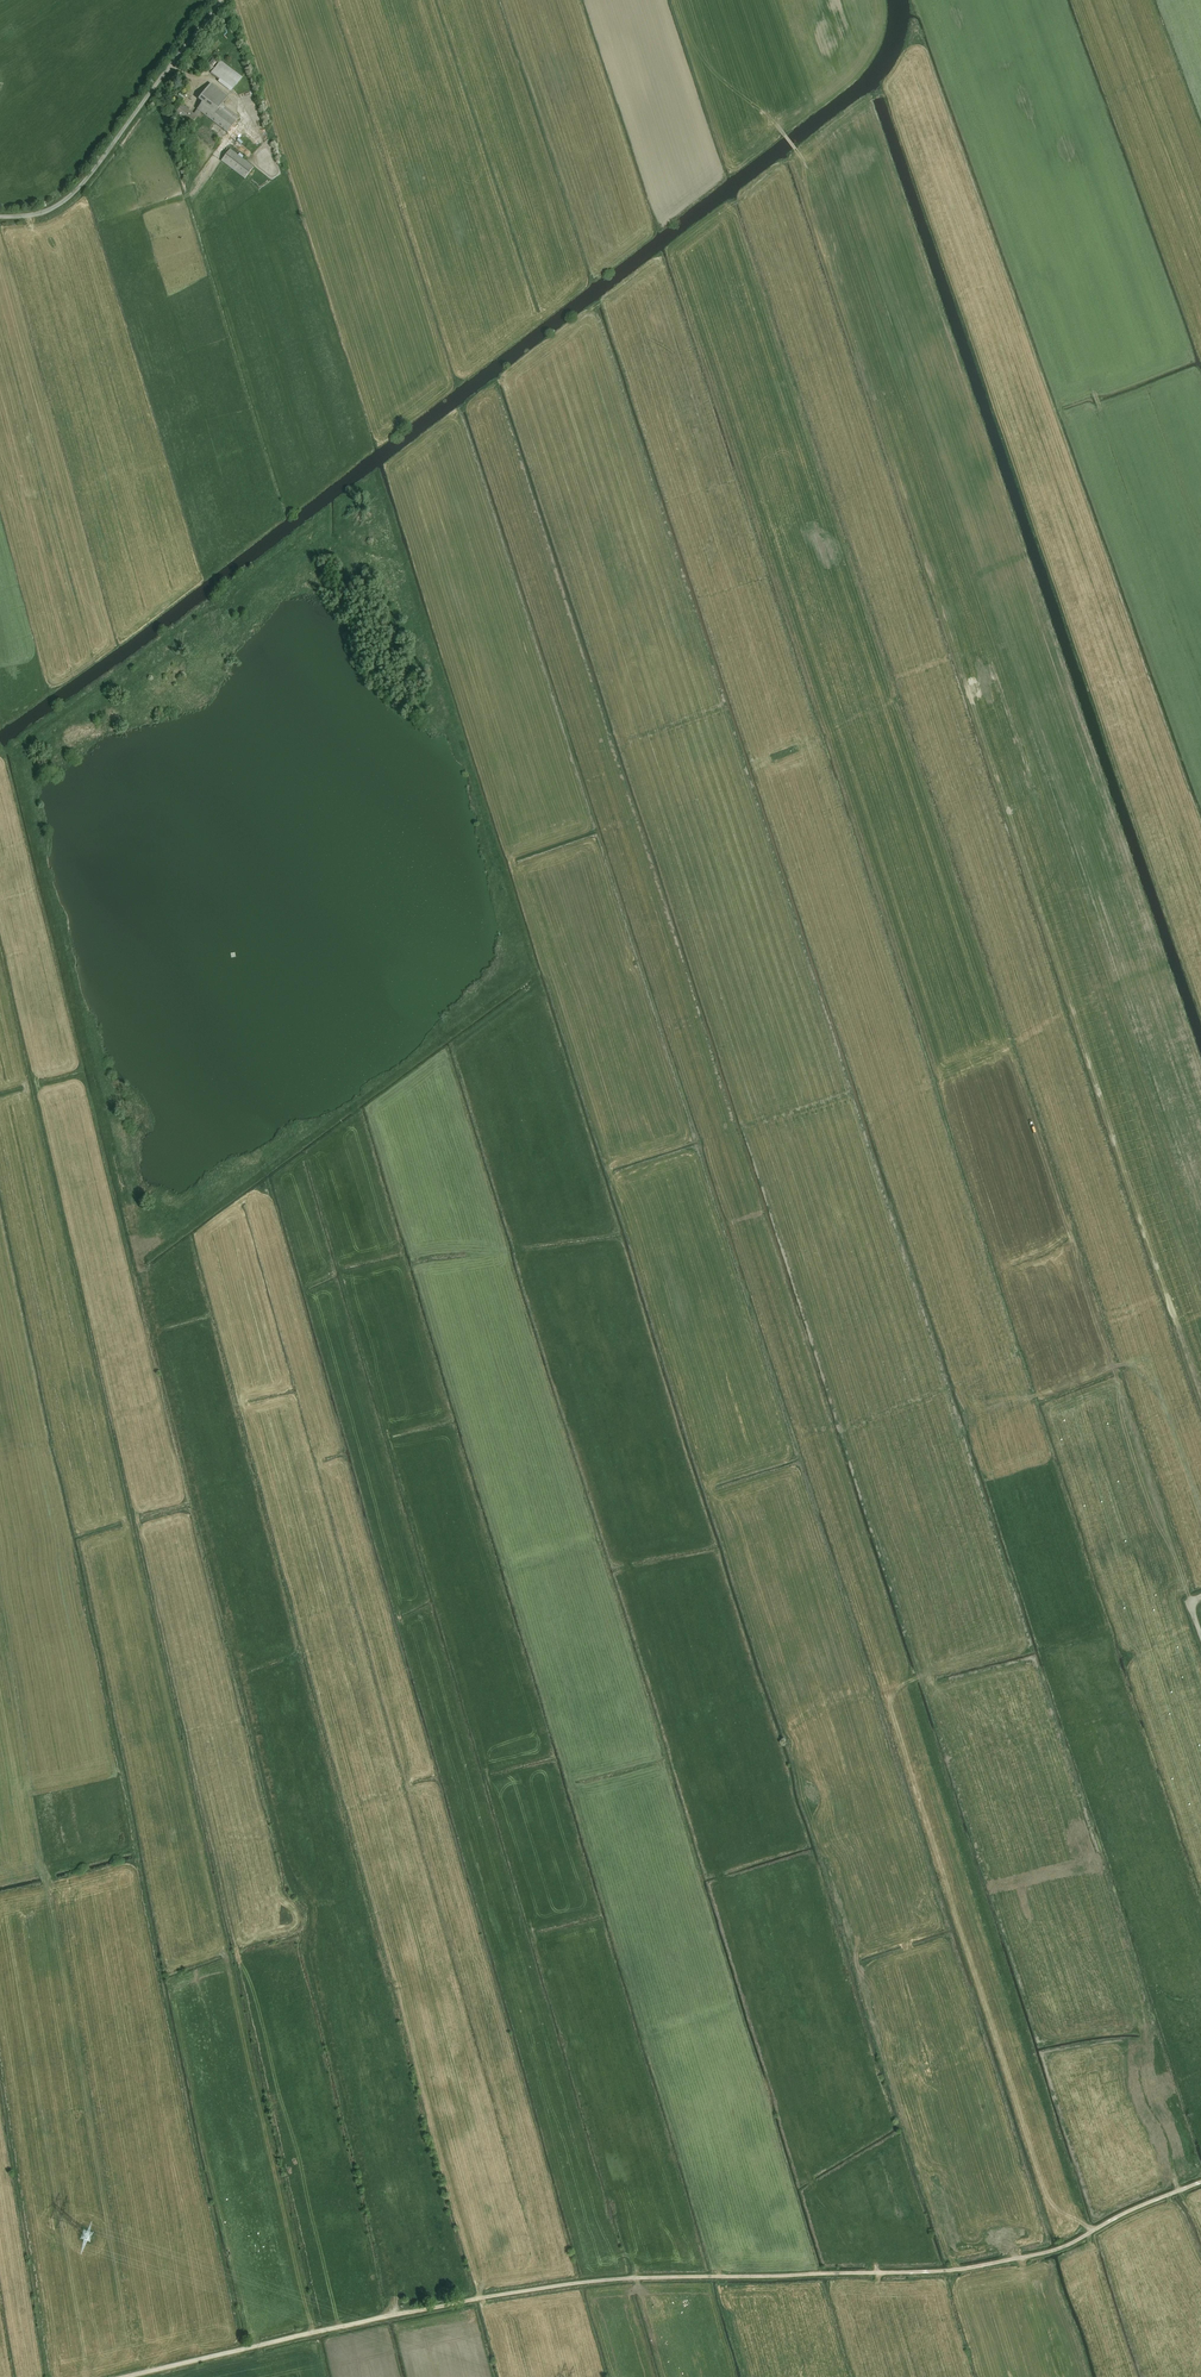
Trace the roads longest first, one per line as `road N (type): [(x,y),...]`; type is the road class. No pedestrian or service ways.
road 1 (track): [(130,2376),(574,2284),(985,2266),(1056,2251),(1200,2183)]
road 2 (unclassified): [(0,216),(40,213),(73,194),(222,0)]

